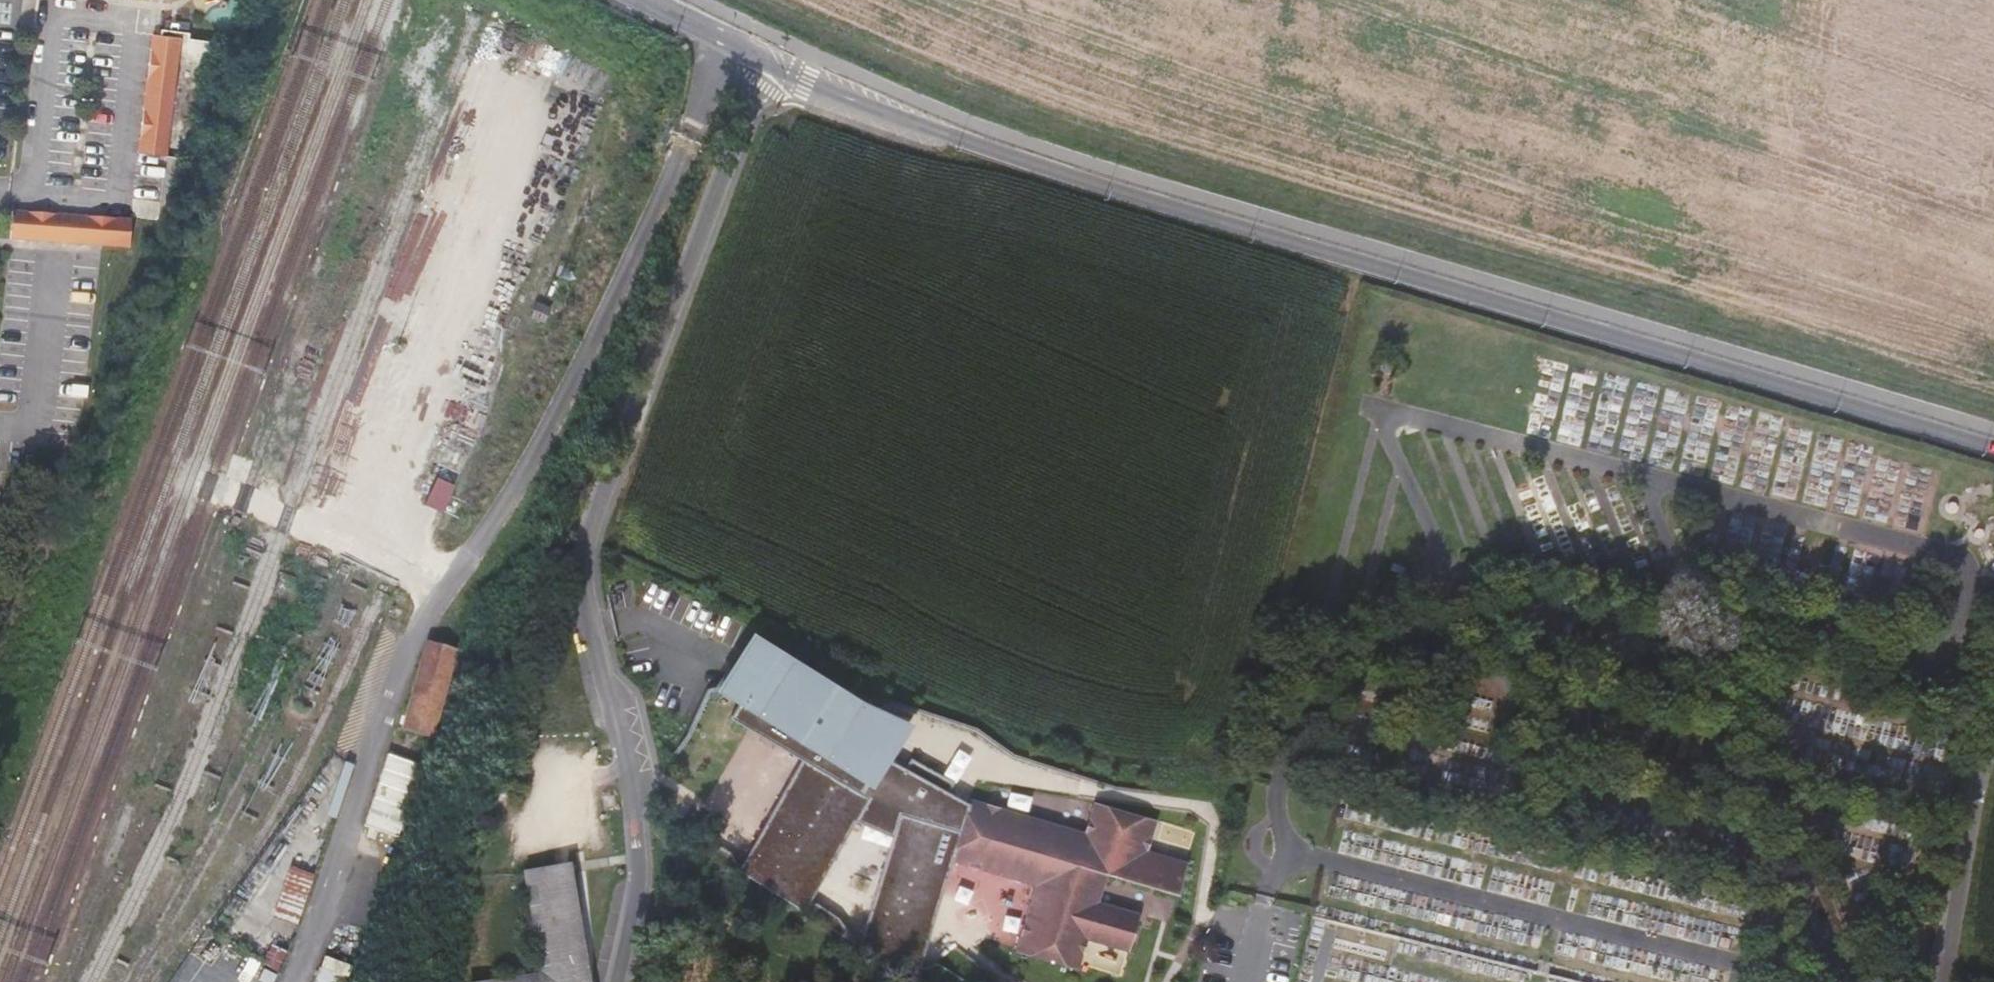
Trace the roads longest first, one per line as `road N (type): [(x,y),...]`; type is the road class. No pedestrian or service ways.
road 1 (unclassified): [(771,59),(979,138),(1993,444)]
road 2 (residential): [(615,981),(631,883),(621,762),(579,584),(583,545),(736,128),(771,59)]
road 3 (track): [(442,597),(370,550),(521,102)]
road 4 (residential): [(1993,743),(1950,981)]
road 5 (track): [(208,487),(370,550)]
road 6 (unclassified): [(635,0),(771,59)]

